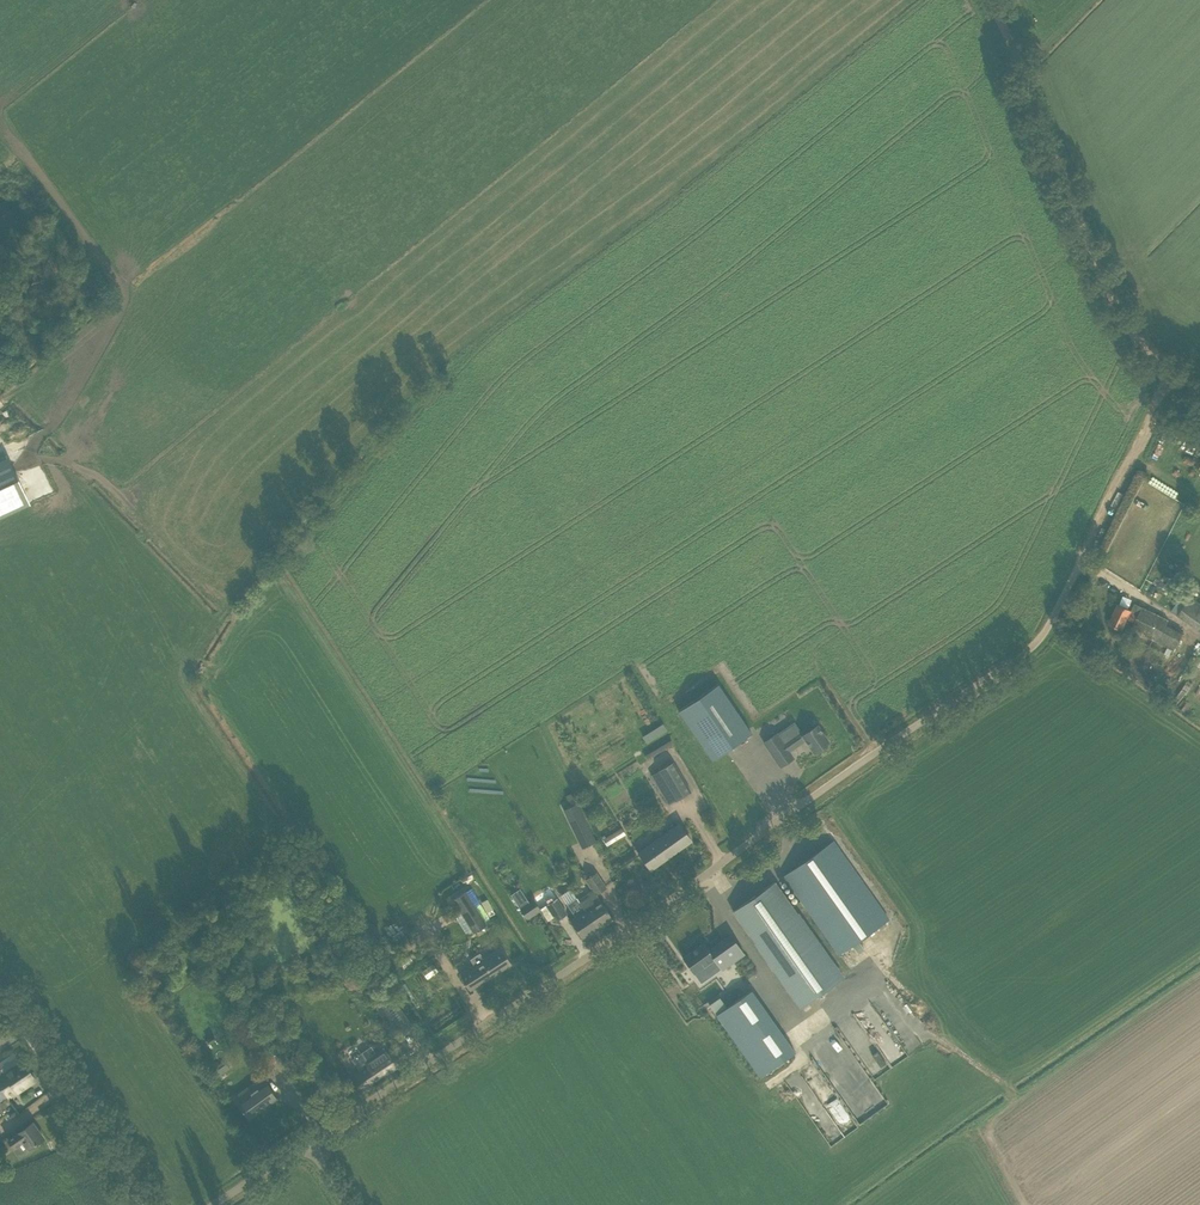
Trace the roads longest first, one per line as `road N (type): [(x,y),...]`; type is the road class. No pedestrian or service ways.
road 1 (unclassified): [(308,1142),(1028,651),(1080,562)]
road 2 (track): [(991,0),(1117,312),(1172,375)]
road 3 (unclassified): [(143,1204),(0,993)]
road 4 (track): [(1172,375),(1080,562)]

